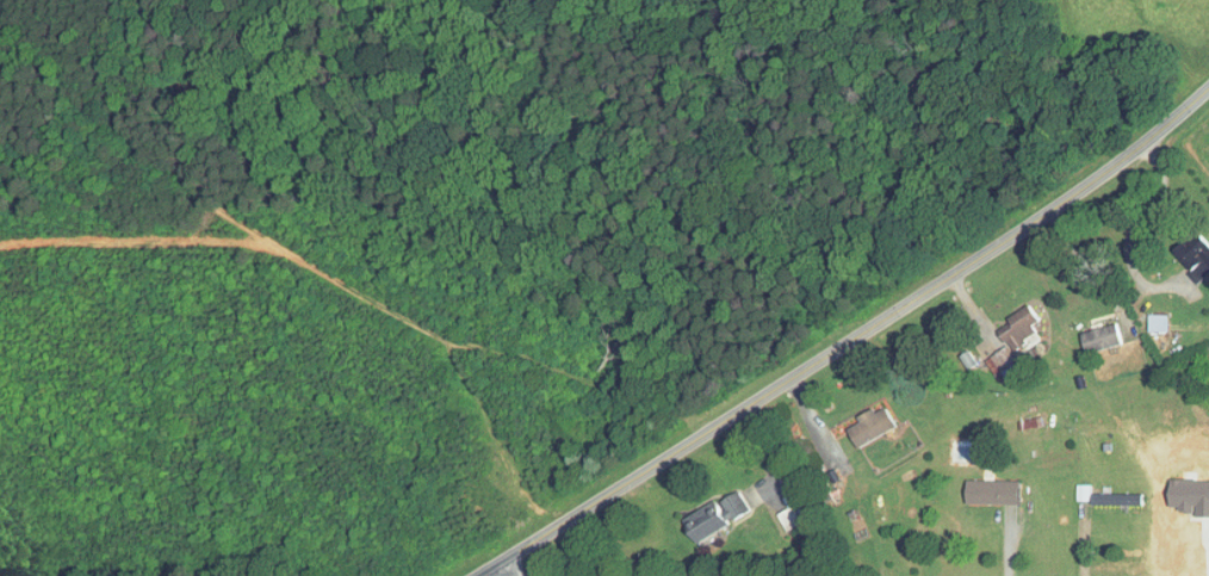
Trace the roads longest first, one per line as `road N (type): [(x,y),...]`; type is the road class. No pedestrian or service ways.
road 1 (tertiary): [(475,575),(992,249),(1208,88)]

